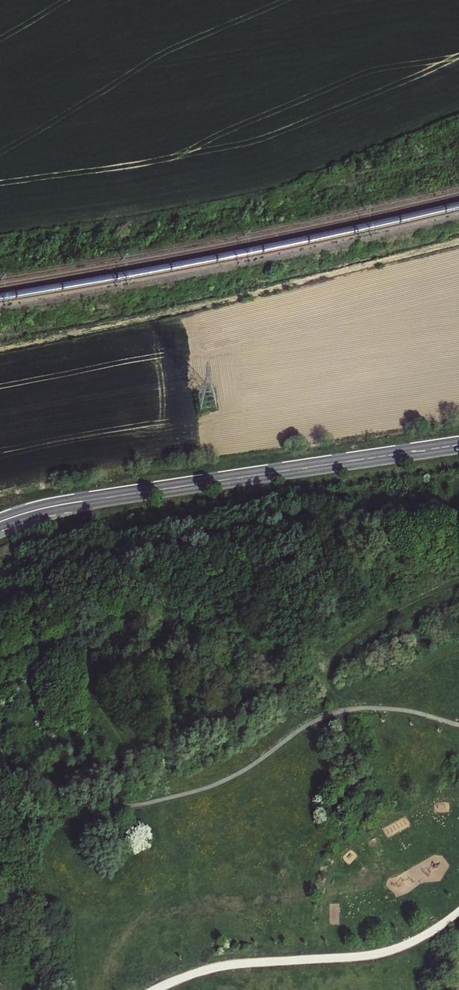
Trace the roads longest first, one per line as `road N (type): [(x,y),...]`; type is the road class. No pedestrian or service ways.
road 1 (unclassified): [(0,522),(77,502),(458,445)]

